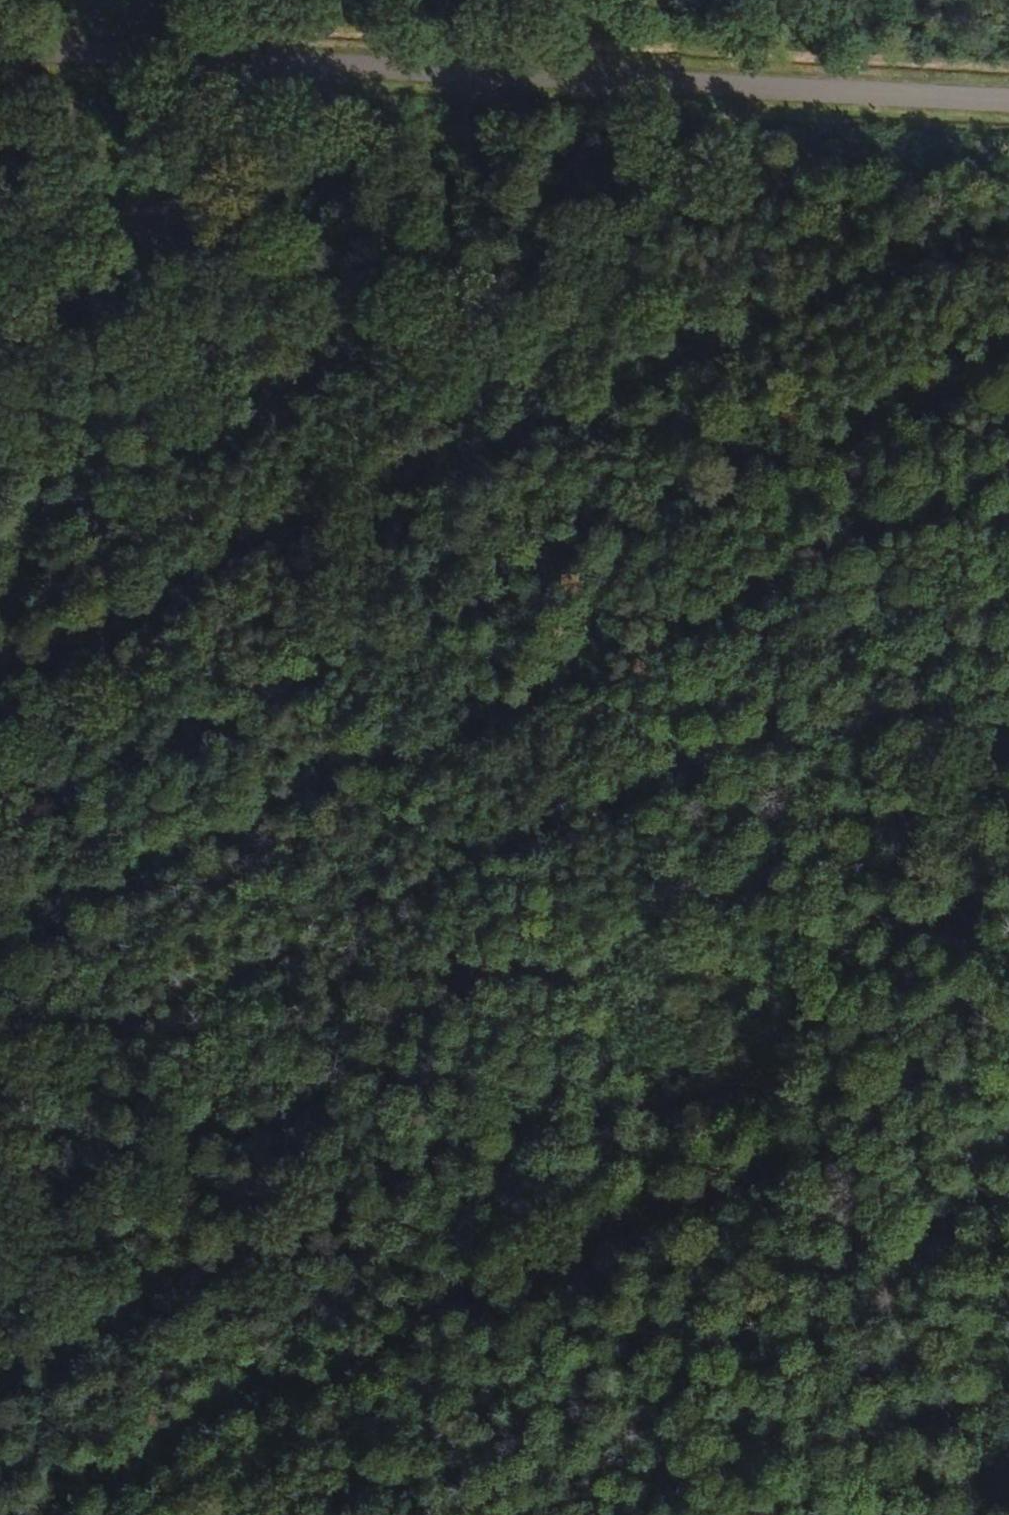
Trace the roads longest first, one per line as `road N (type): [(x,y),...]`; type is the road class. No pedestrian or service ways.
road 1 (unclassified): [(1008,103),(0,56)]

